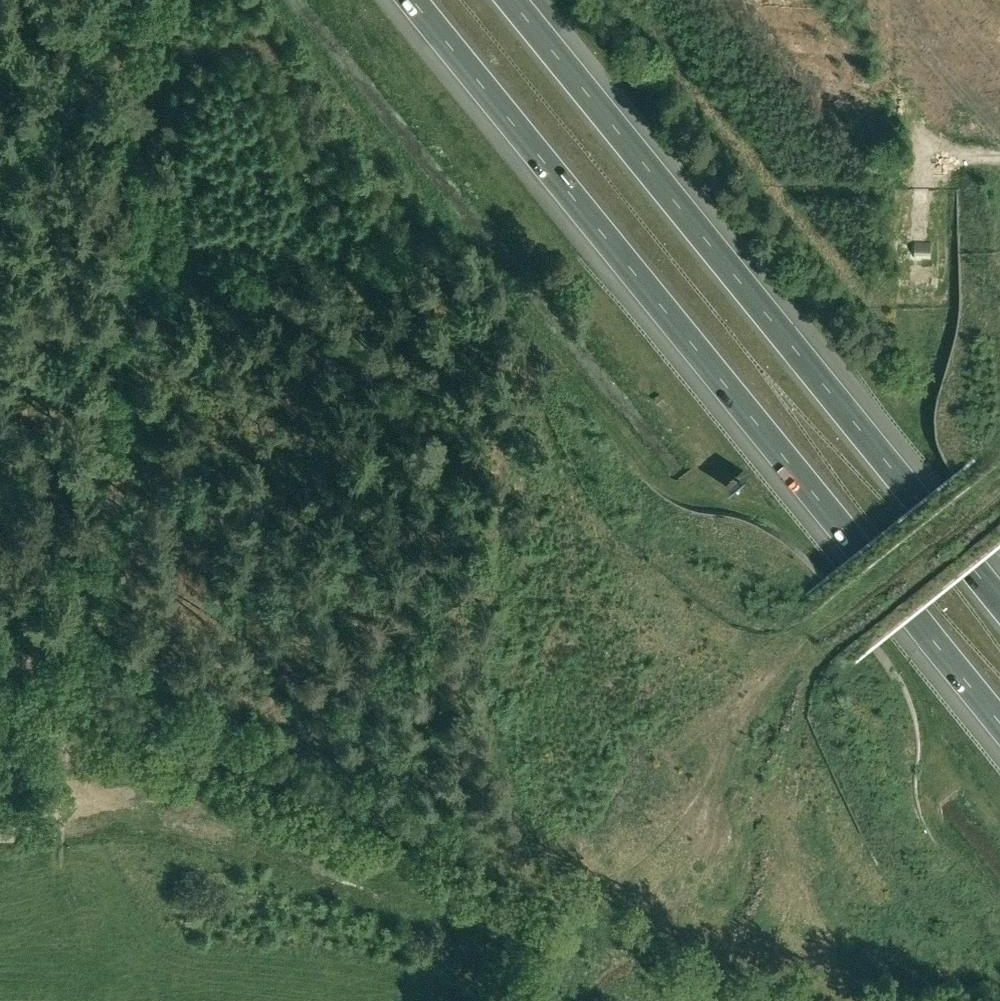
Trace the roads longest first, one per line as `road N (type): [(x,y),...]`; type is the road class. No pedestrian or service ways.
road 1 (motorway): [(410,0),(999,725)]
road 2 (motorway): [(999,600),(510,0)]
road 3 (track): [(77,683),(132,0)]
road 4 (track): [(77,683),(59,702),(55,721),(65,783),(58,809),(28,835),(0,841)]

